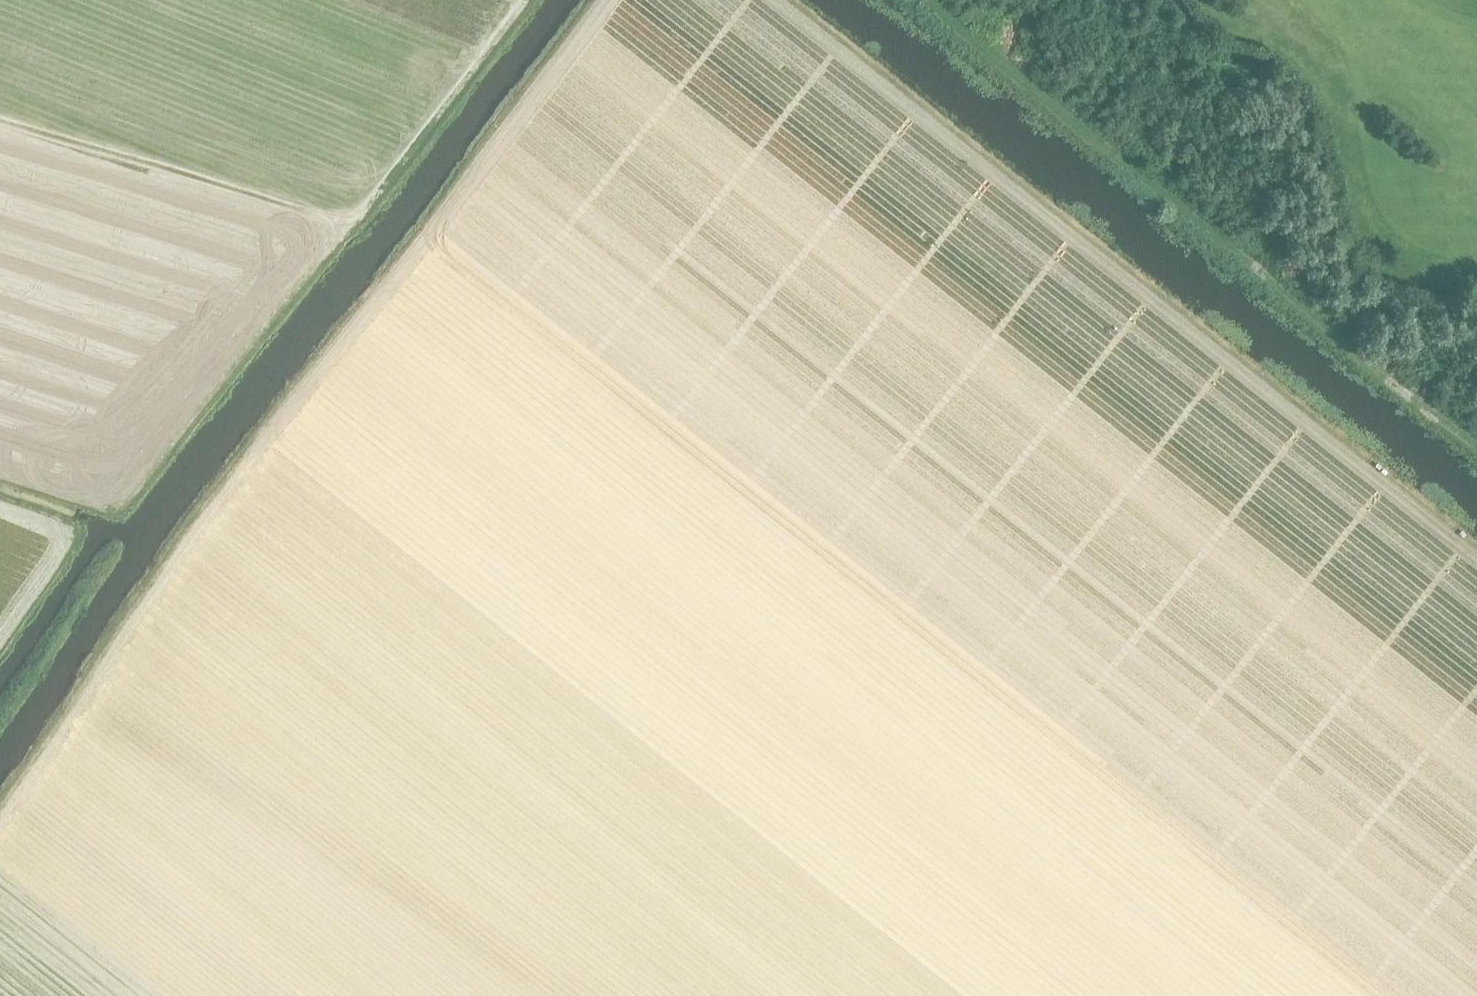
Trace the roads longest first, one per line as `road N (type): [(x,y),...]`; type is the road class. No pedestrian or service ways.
road 1 (track): [(927,0),(1476,446)]
road 2 (track): [(343,226),(0,120)]
road 3 (track): [(0,638),(65,535),(0,511)]

